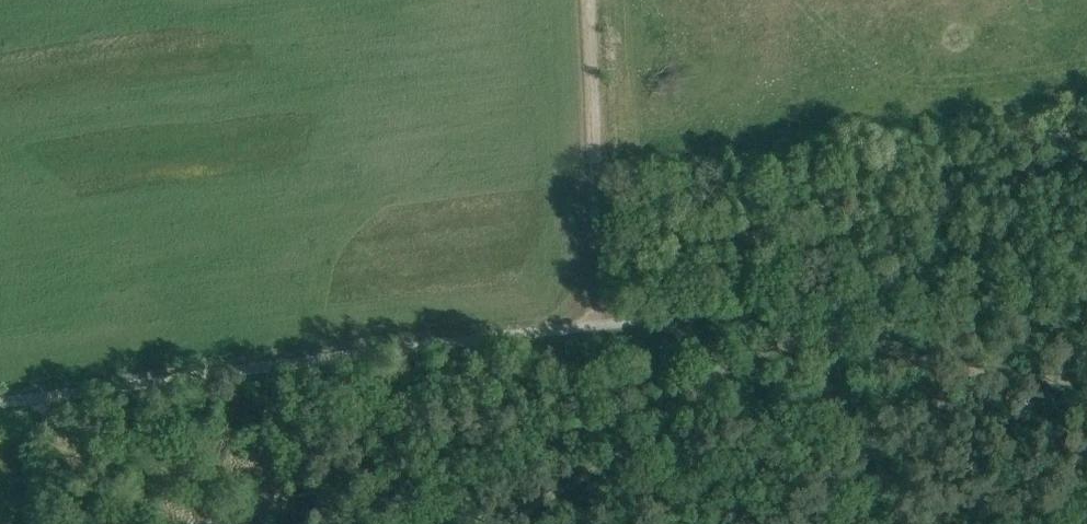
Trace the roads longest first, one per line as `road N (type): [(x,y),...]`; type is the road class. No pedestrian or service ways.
road 1 (track): [(593,0),(605,324)]

